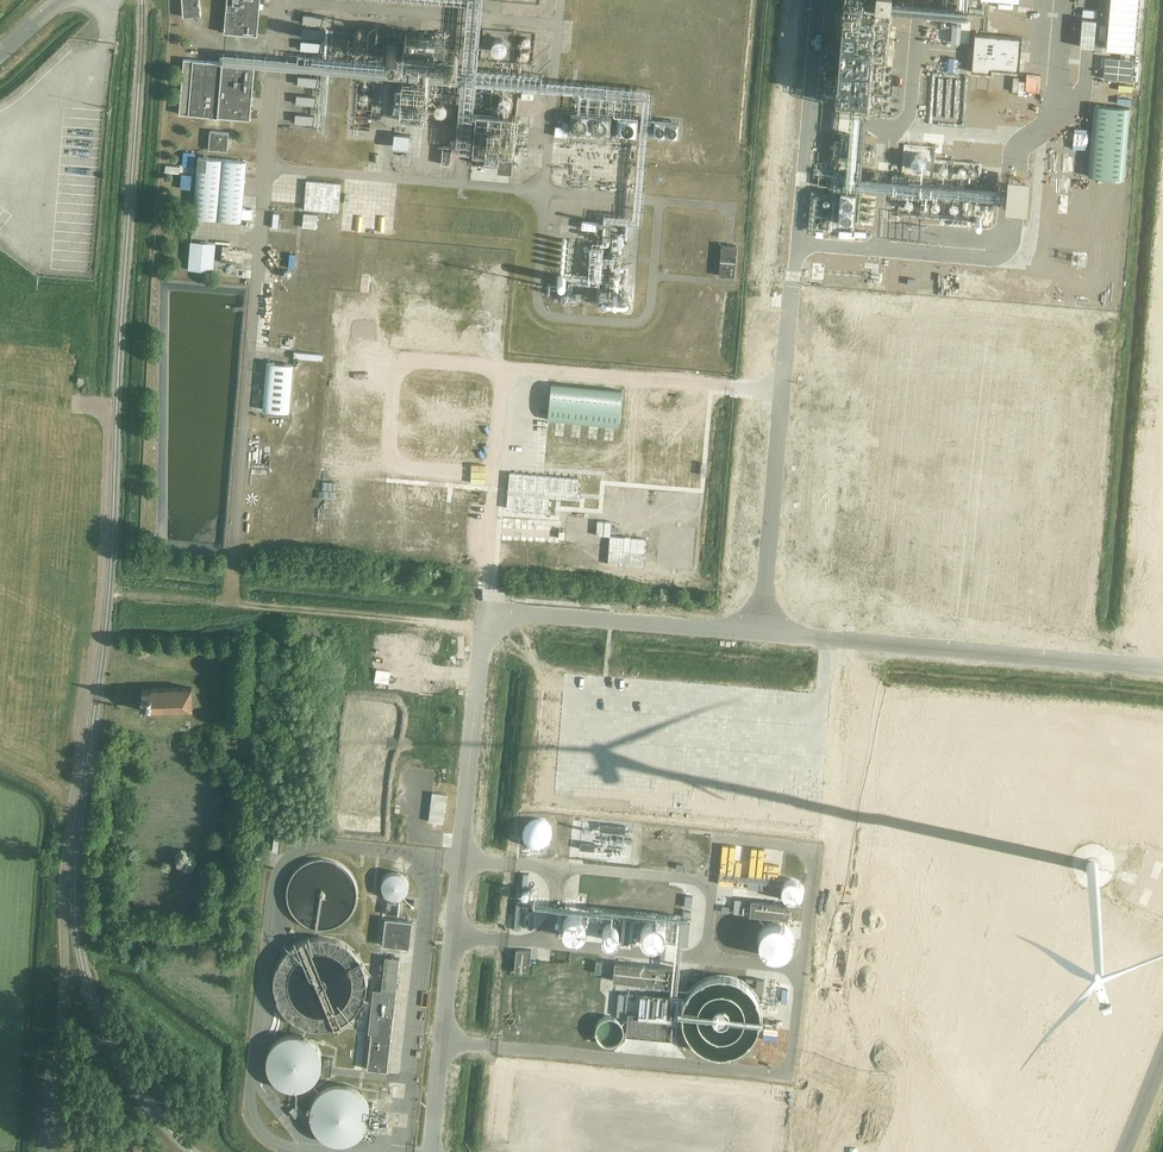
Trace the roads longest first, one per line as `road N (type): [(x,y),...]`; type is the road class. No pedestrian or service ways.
road 1 (unclassified): [(430,1151),(486,637),(522,613),(762,636)]
road 2 (unclassified): [(46,1151),(64,985),(64,871),(106,513),(105,419),(83,404)]
road 3 (unclassified): [(762,636),(1162,671)]
road 4 (unclassified): [(796,262),(762,636)]

